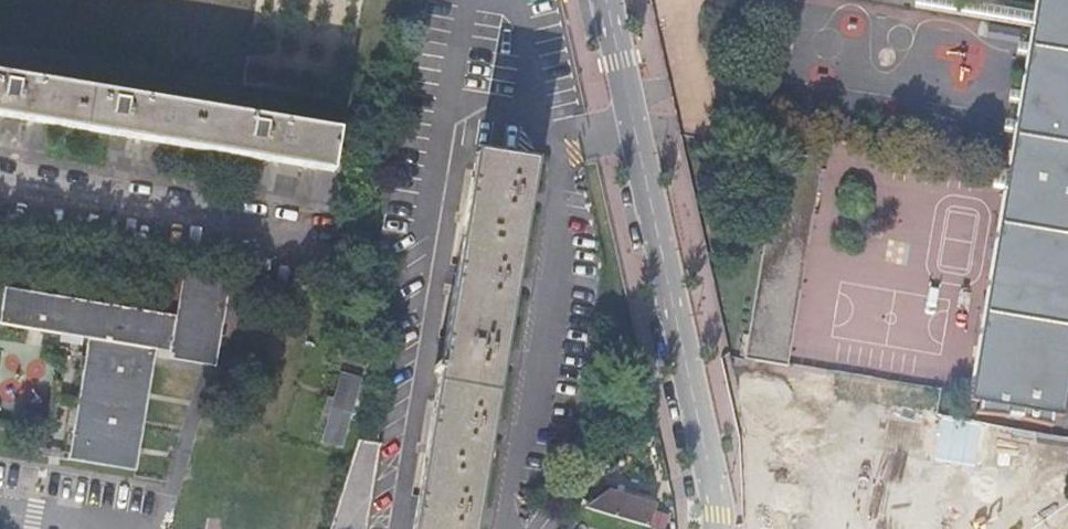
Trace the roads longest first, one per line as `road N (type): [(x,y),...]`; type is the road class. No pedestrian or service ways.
road 1 (residential): [(716,528),(718,506),(608,0)]
road 2 (residential): [(0,180),(293,233)]

